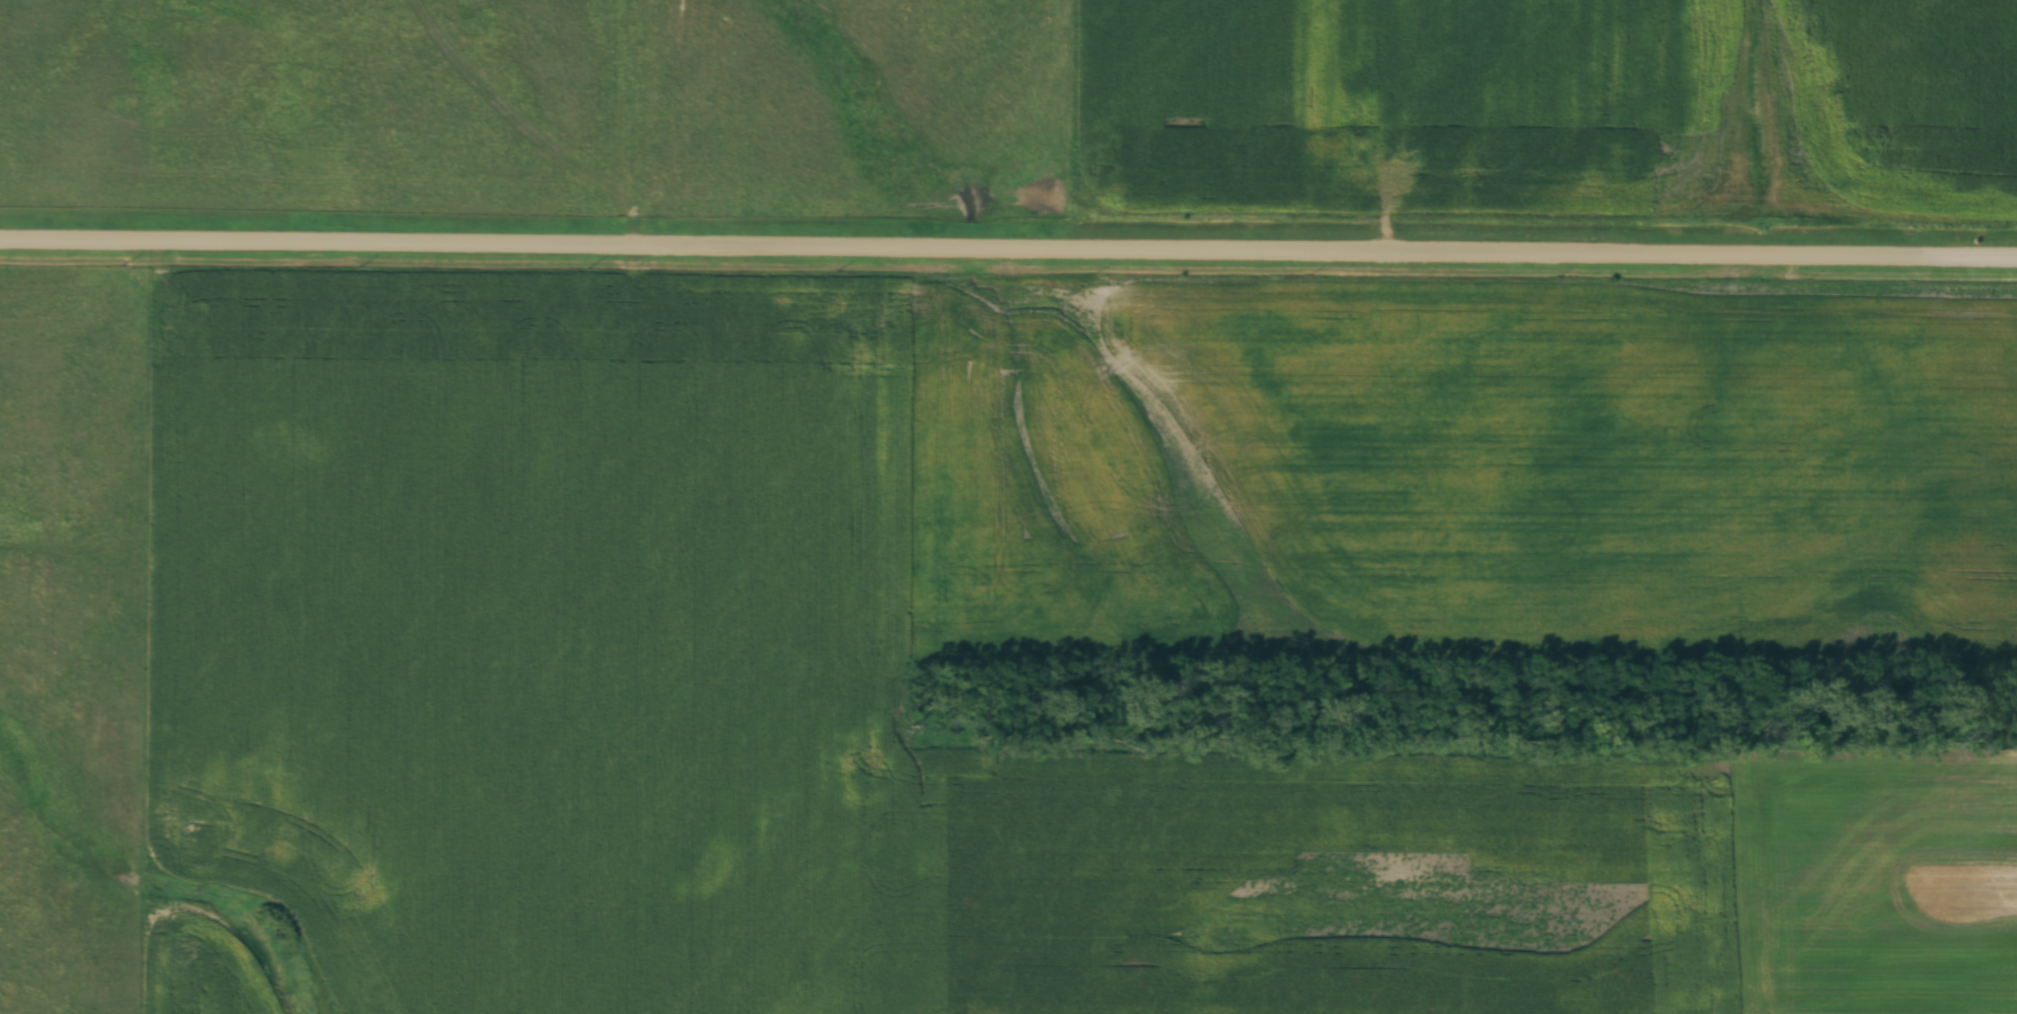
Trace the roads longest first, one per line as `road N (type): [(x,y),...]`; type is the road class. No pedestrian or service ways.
road 1 (residential): [(2016,251),(0,238)]

